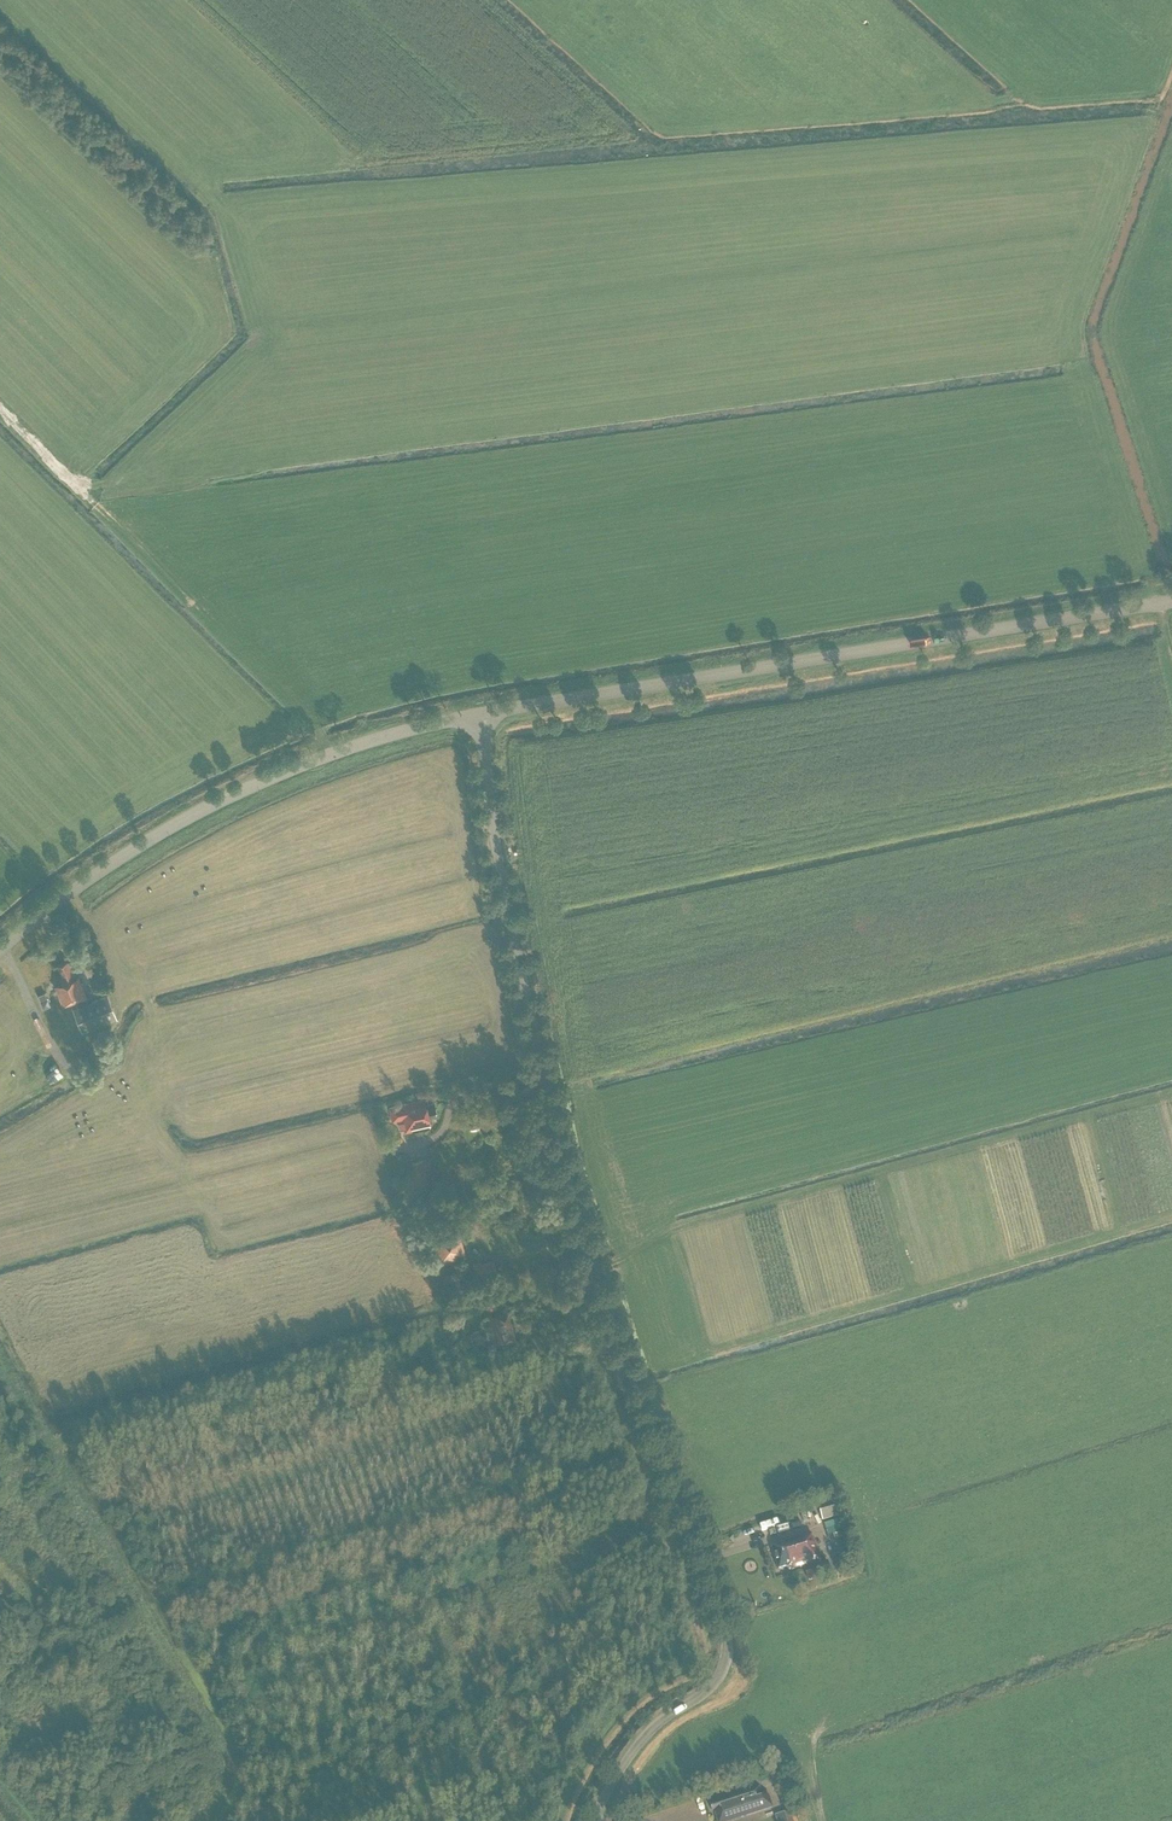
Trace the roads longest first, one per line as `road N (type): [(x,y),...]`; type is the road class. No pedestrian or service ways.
road 1 (tertiary): [(481,713),(504,888),(563,1164),(727,1640),(717,1682),(642,1740),(595,1820)]
road 2 (tertiary): [(481,713),(1171,601)]
road 3 (tertiary): [(0,948),(86,881),(203,809),(359,744),(481,713)]

